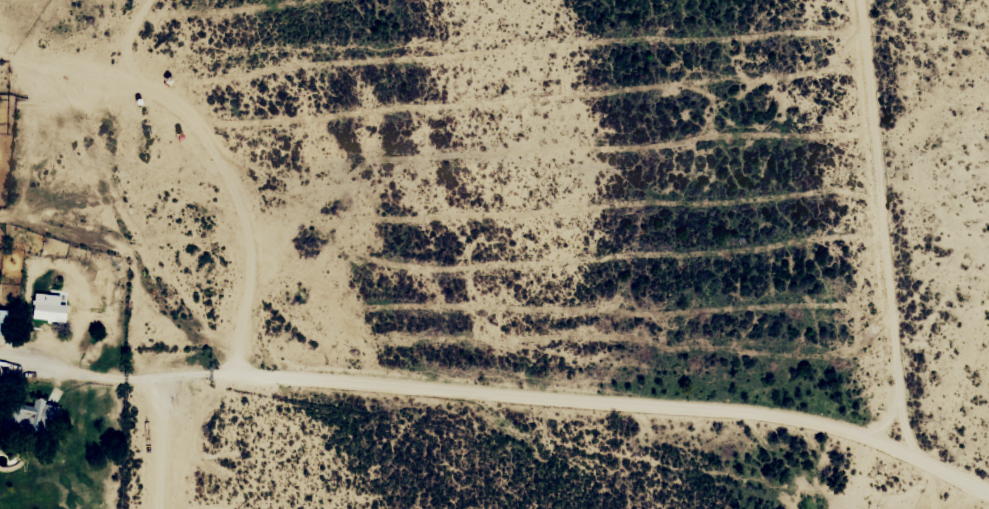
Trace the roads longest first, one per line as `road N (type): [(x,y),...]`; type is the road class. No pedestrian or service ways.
road 1 (residential): [(988,480),(900,437),(476,391),(139,376)]
road 2 (track): [(856,0),(900,437)]
road 3 (track): [(233,508),(213,434),(213,379)]

